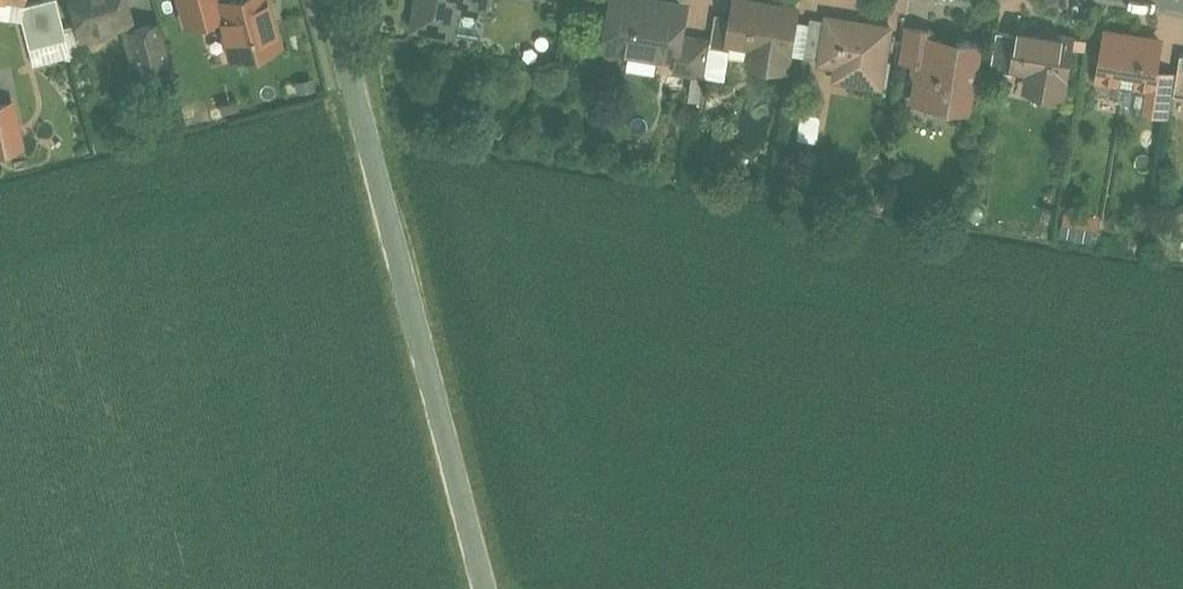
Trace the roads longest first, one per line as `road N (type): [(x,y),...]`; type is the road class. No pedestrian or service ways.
road 1 (unclassified): [(340,0),(481,588)]
road 2 (track): [(379,153),(734,207)]

